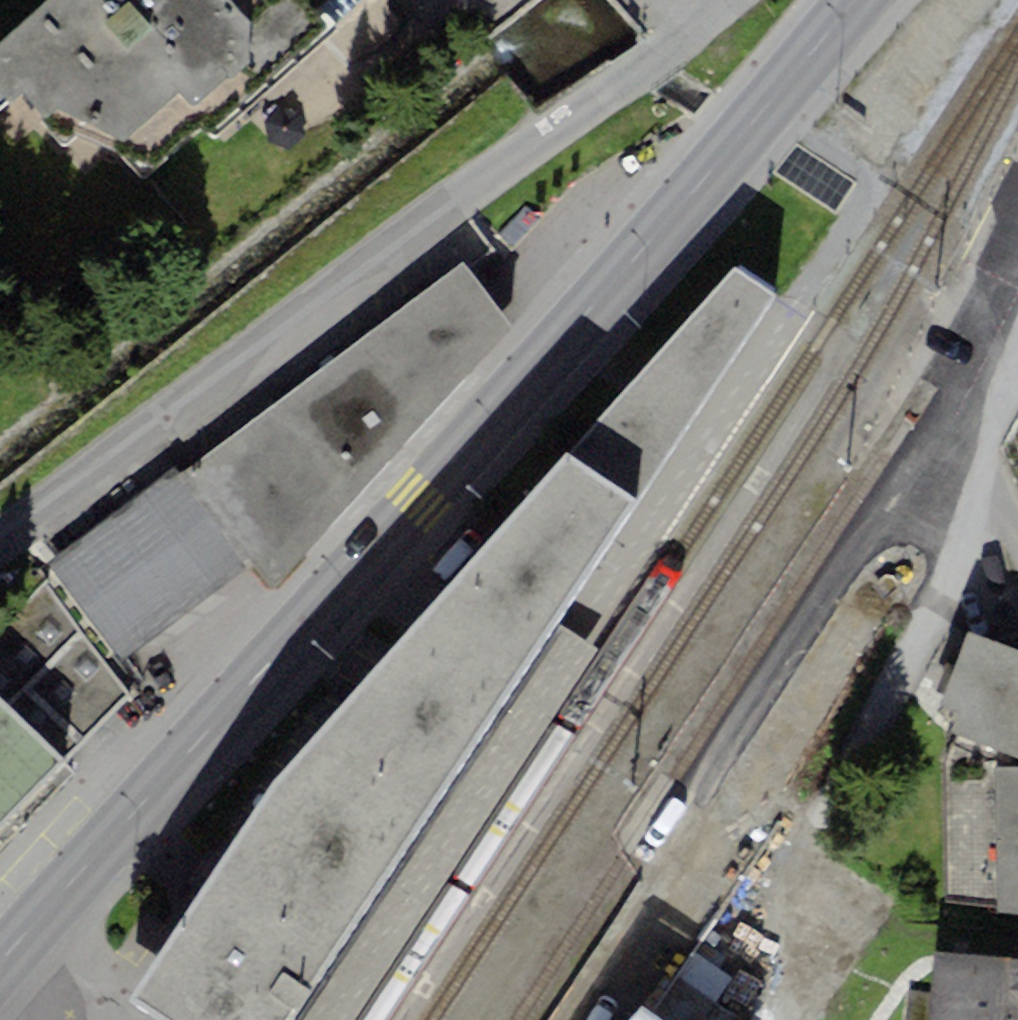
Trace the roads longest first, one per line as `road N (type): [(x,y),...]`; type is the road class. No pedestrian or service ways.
road 1 (secondary): [(0,963),(614,284),(854,0)]
road 2 (residential): [(735,0),(0,541)]

